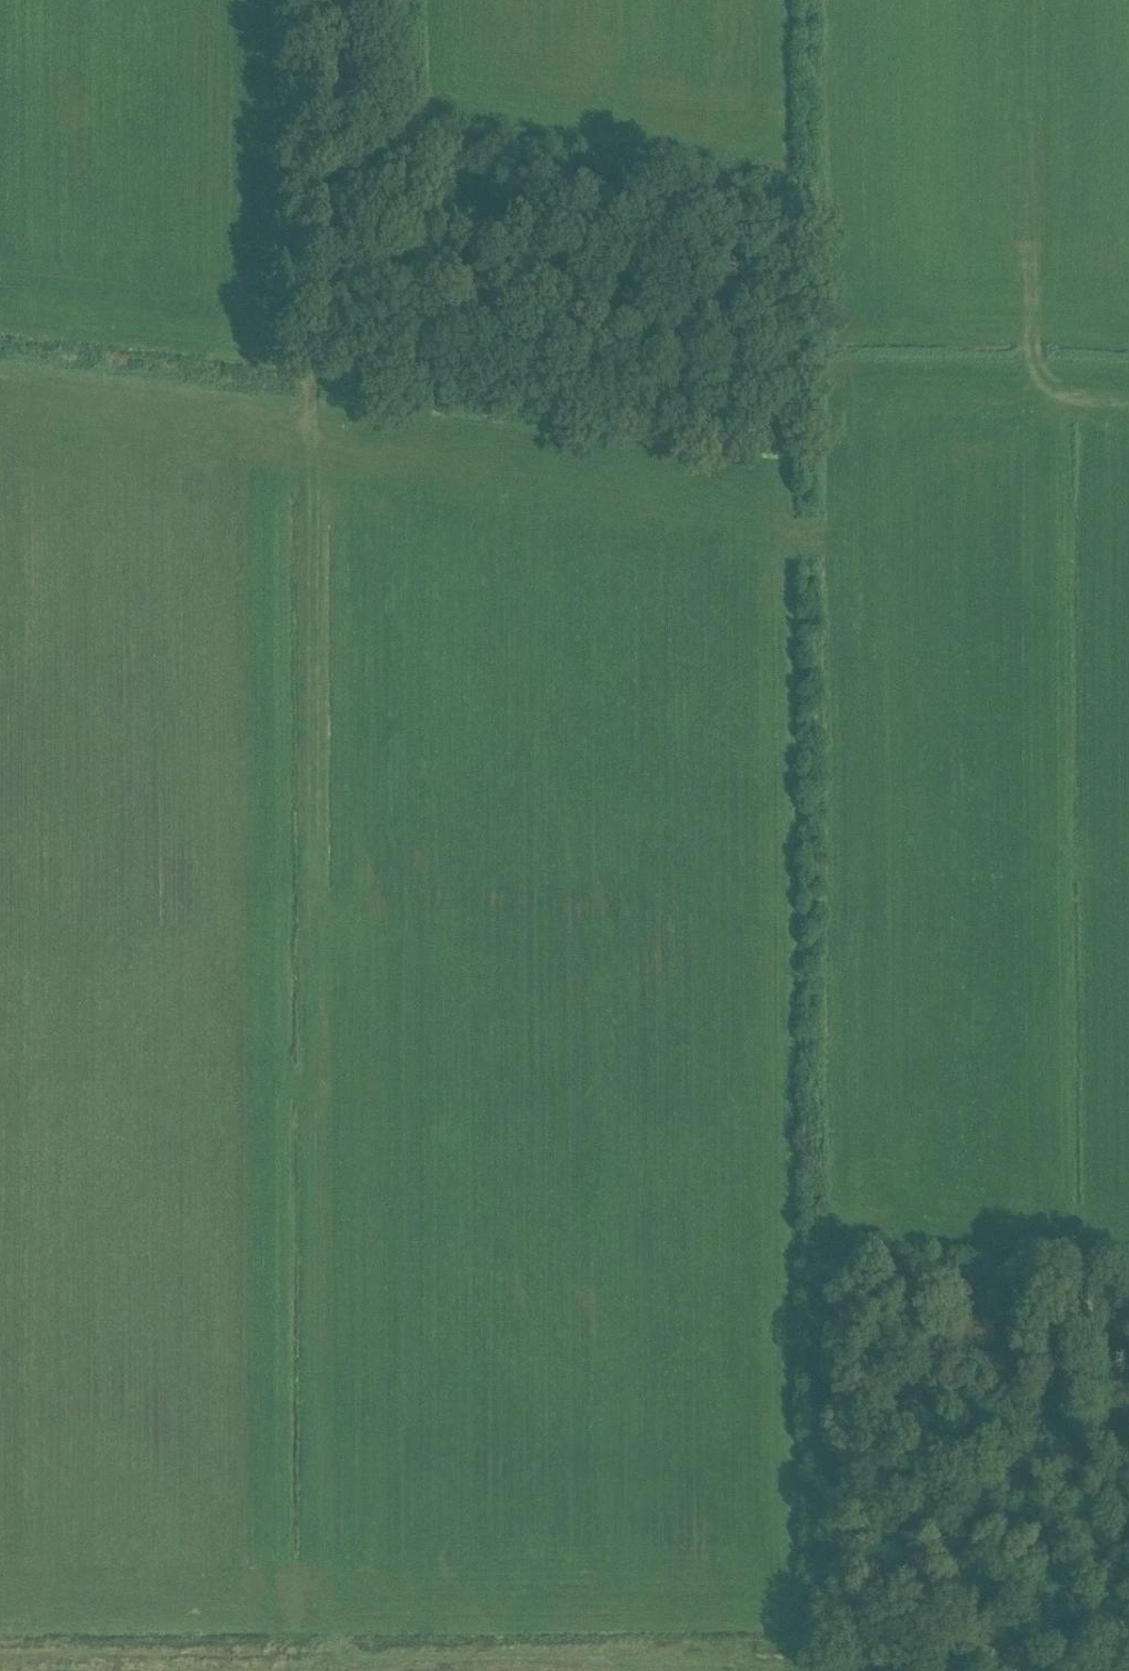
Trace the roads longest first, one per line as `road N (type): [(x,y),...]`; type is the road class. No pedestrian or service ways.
road 1 (track): [(776,1670),(633,1660),(0,1658)]

